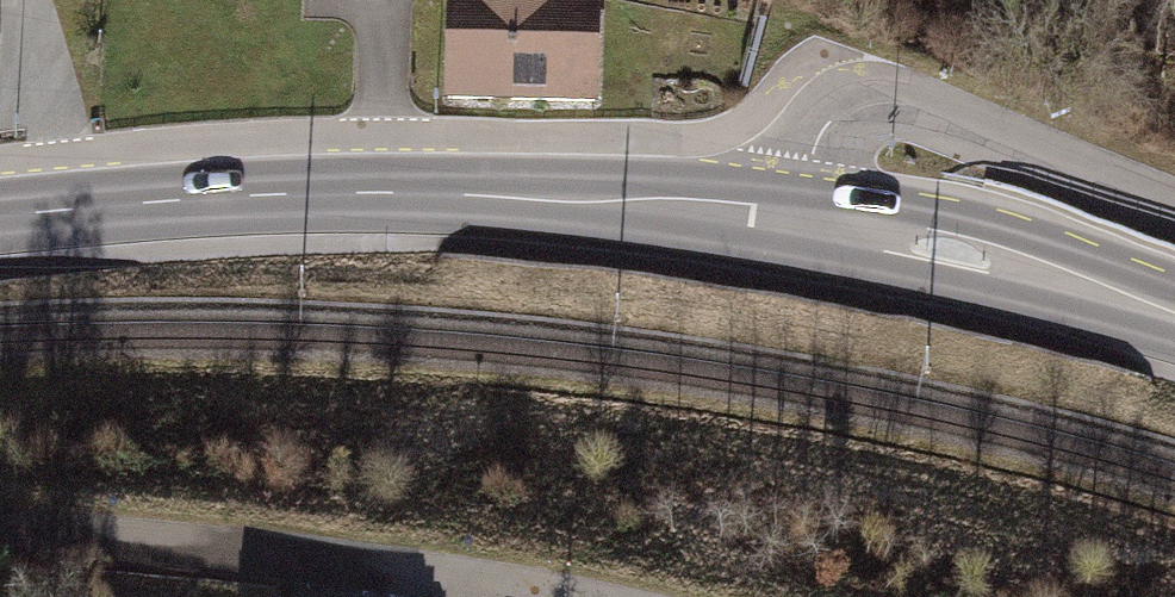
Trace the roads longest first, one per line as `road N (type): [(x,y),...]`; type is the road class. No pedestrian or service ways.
road 1 (primary): [(796,223),(374,192),(0,216)]
road 2 (residential): [(0,527),(413,563),(572,596)]
road 3 (unclassified): [(1174,202),(899,102),(857,96),(830,120),(806,166),(796,223)]
road 4 (primary): [(1174,313),(952,250),(796,223)]

